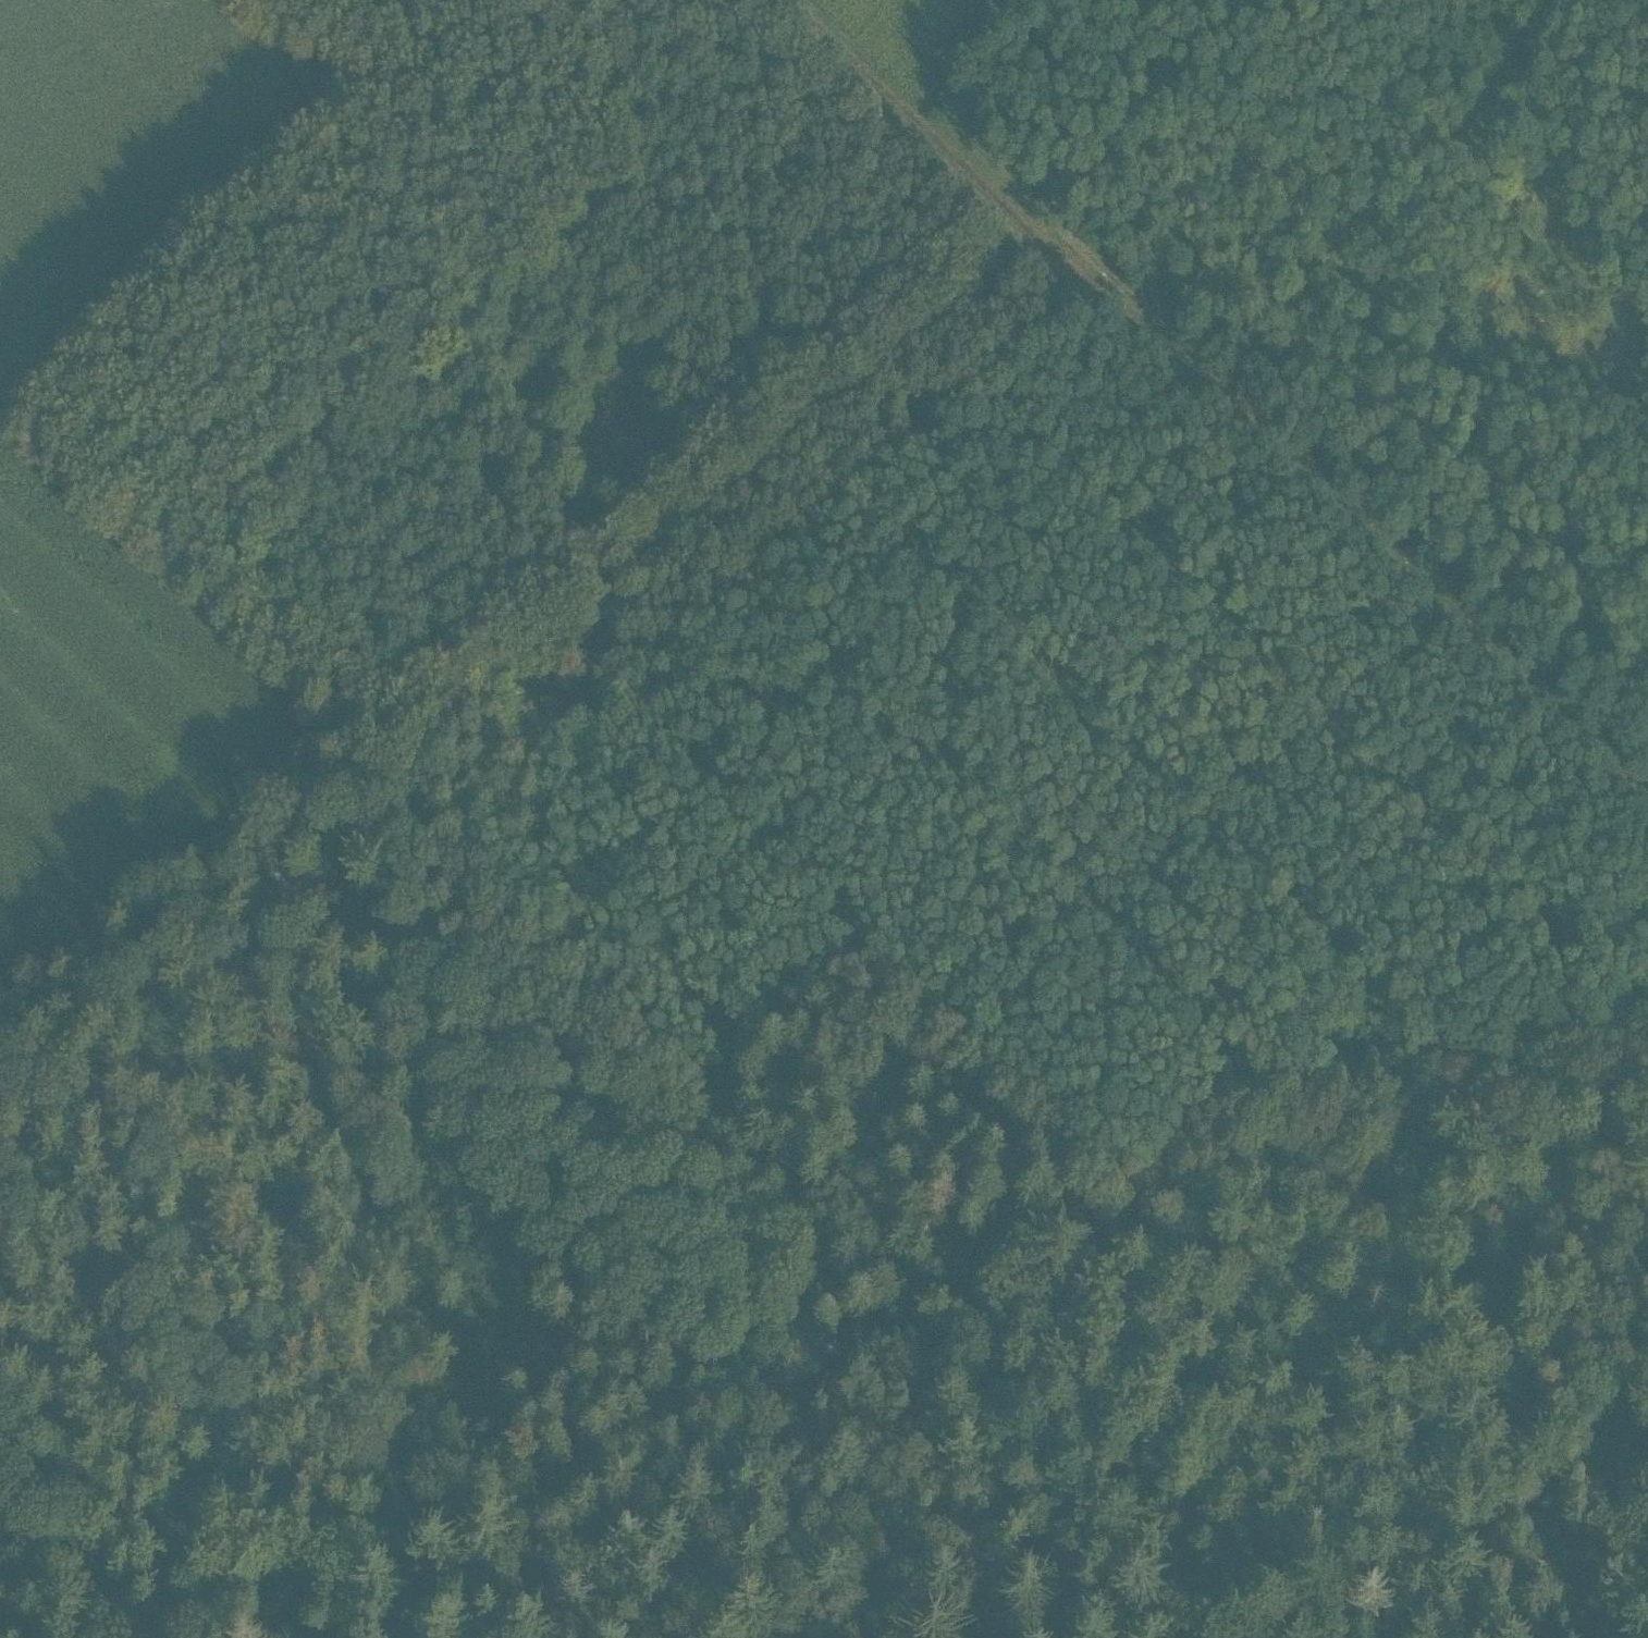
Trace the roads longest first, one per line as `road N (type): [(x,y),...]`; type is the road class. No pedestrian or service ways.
road 1 (track): [(1220,1637),(1079,1503),(1040,1444),(841,1293),(731,1177),(595,1059),(420,876),(420,851),(477,792),(488,694),(516,650),(964,268),(982,245),(984,214)]
road 2 (track): [(1647,531),(1531,434),(1321,323),(1212,299),(1152,314),(1052,220)]
road 3 (track): [(1647,794),(1152,314)]
road 4 (track): [(763,0),(1229,437)]
road 5 (track): [(1251,302),(1313,271),(1482,110),(1519,0)]
road 6 (track): [(1280,1637),(1390,1589),(1647,1552)]
road 7 (track): [(1269,0),(1052,220)]
road 8 (track): [(1647,313),(1591,295),(1516,226),(1485,183),(1476,116)]
road 9 (track): [(1469,1106),(1530,1060),(1589,1043),(1647,1011)]
road 10 (track): [(962,135),(1094,0)]
road 11 (track): [(1052,220),(962,135)]

